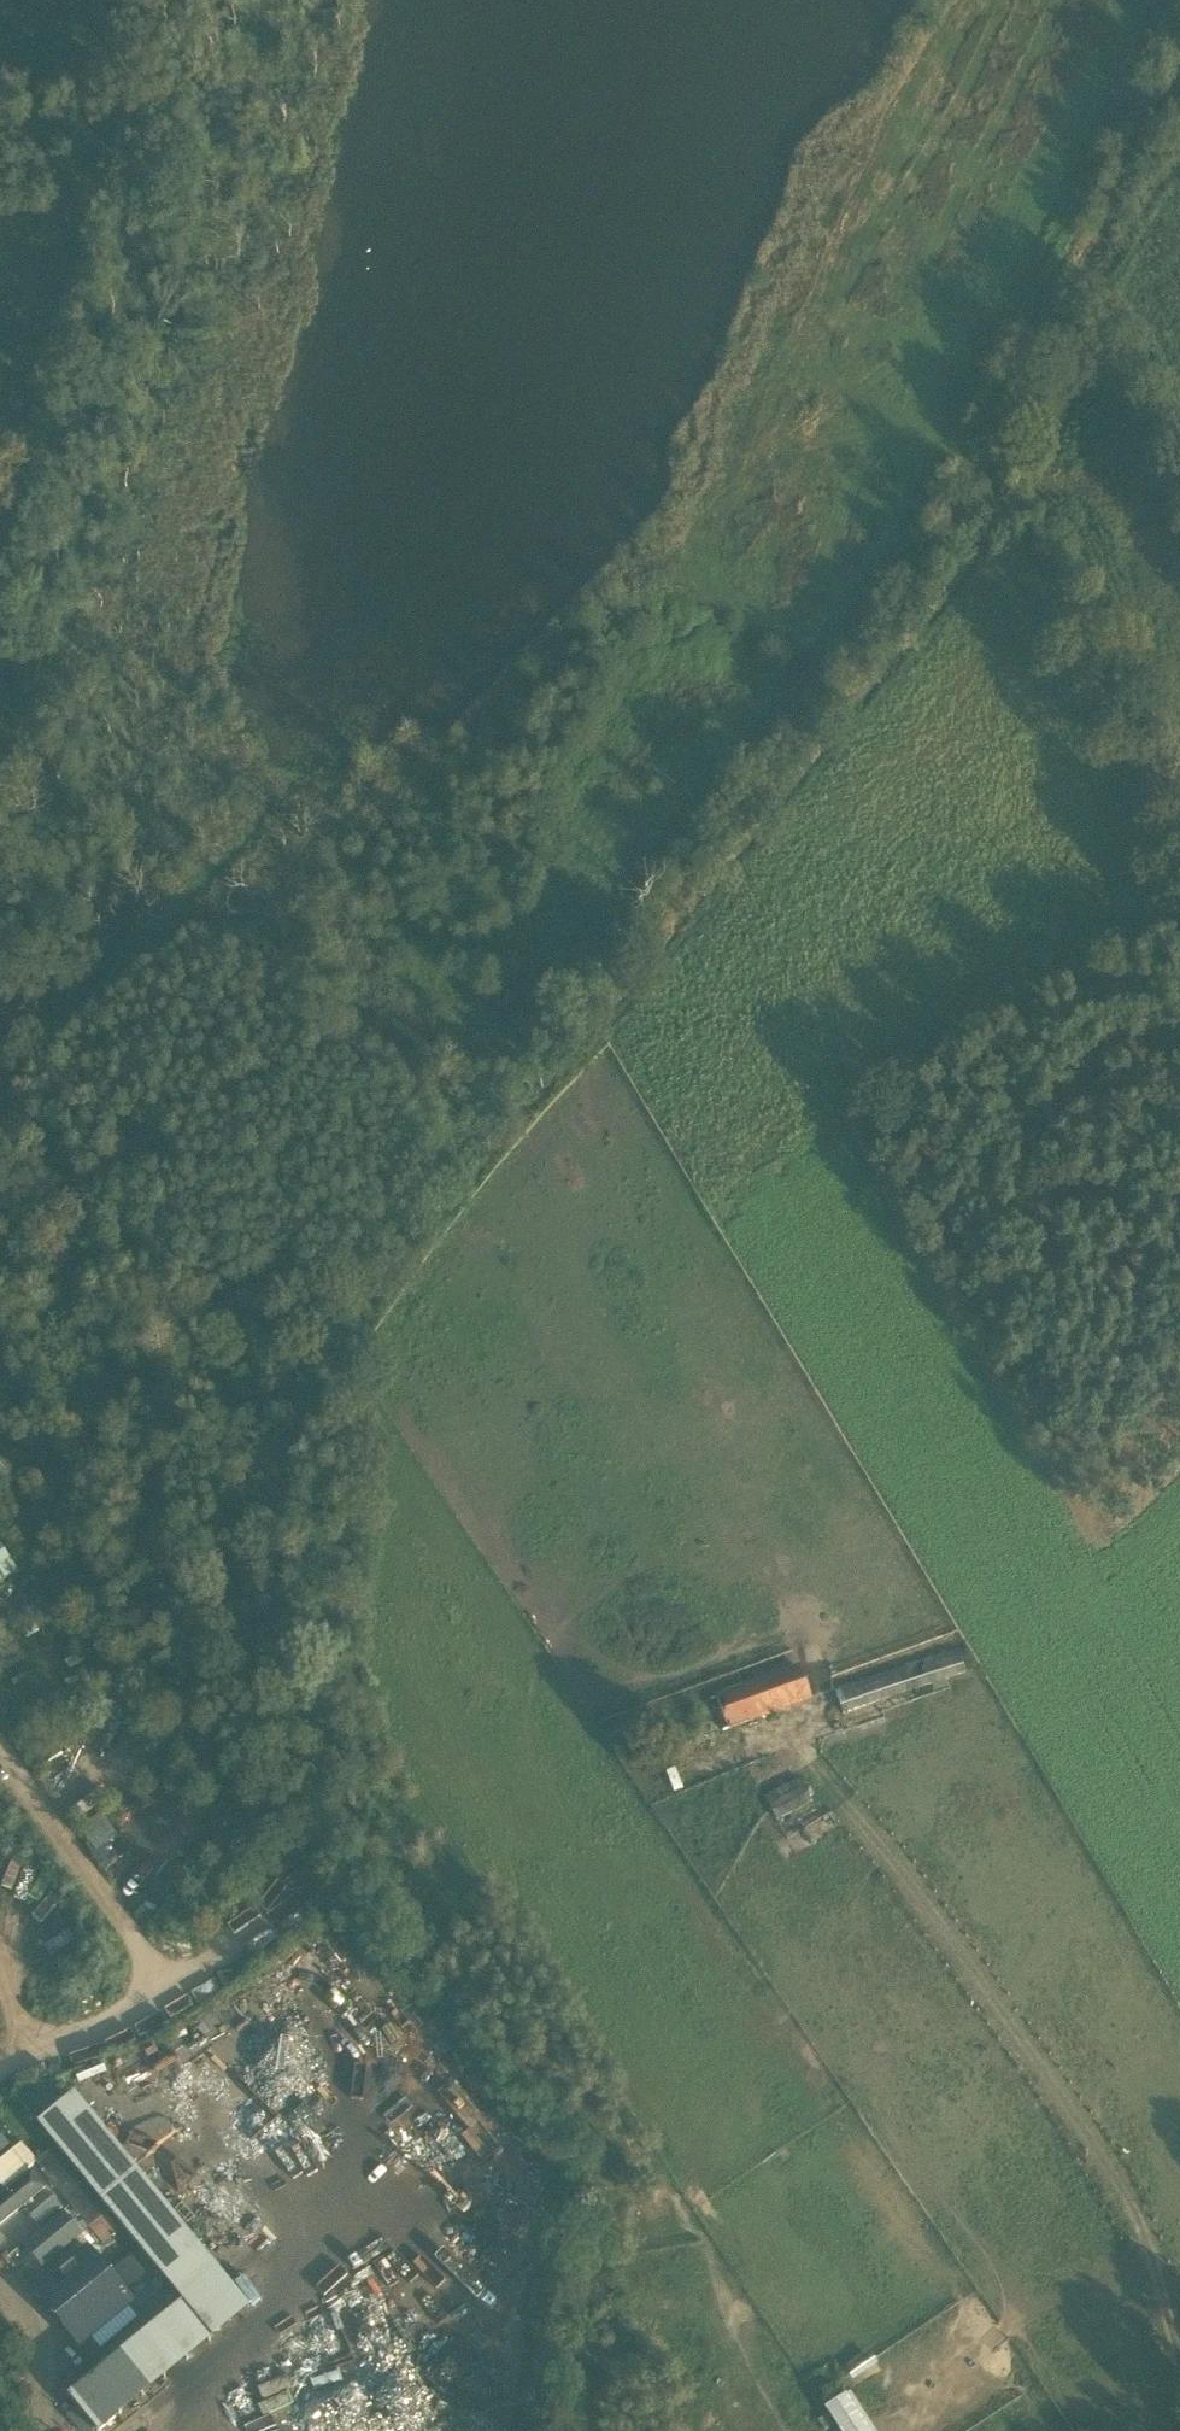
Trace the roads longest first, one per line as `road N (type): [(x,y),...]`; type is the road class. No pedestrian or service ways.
road 1 (track): [(1179,822),(1005,513),(977,500)]
road 2 (unclassified): [(0,2070),(121,2017),(205,1968),(269,1908),(299,1857)]

